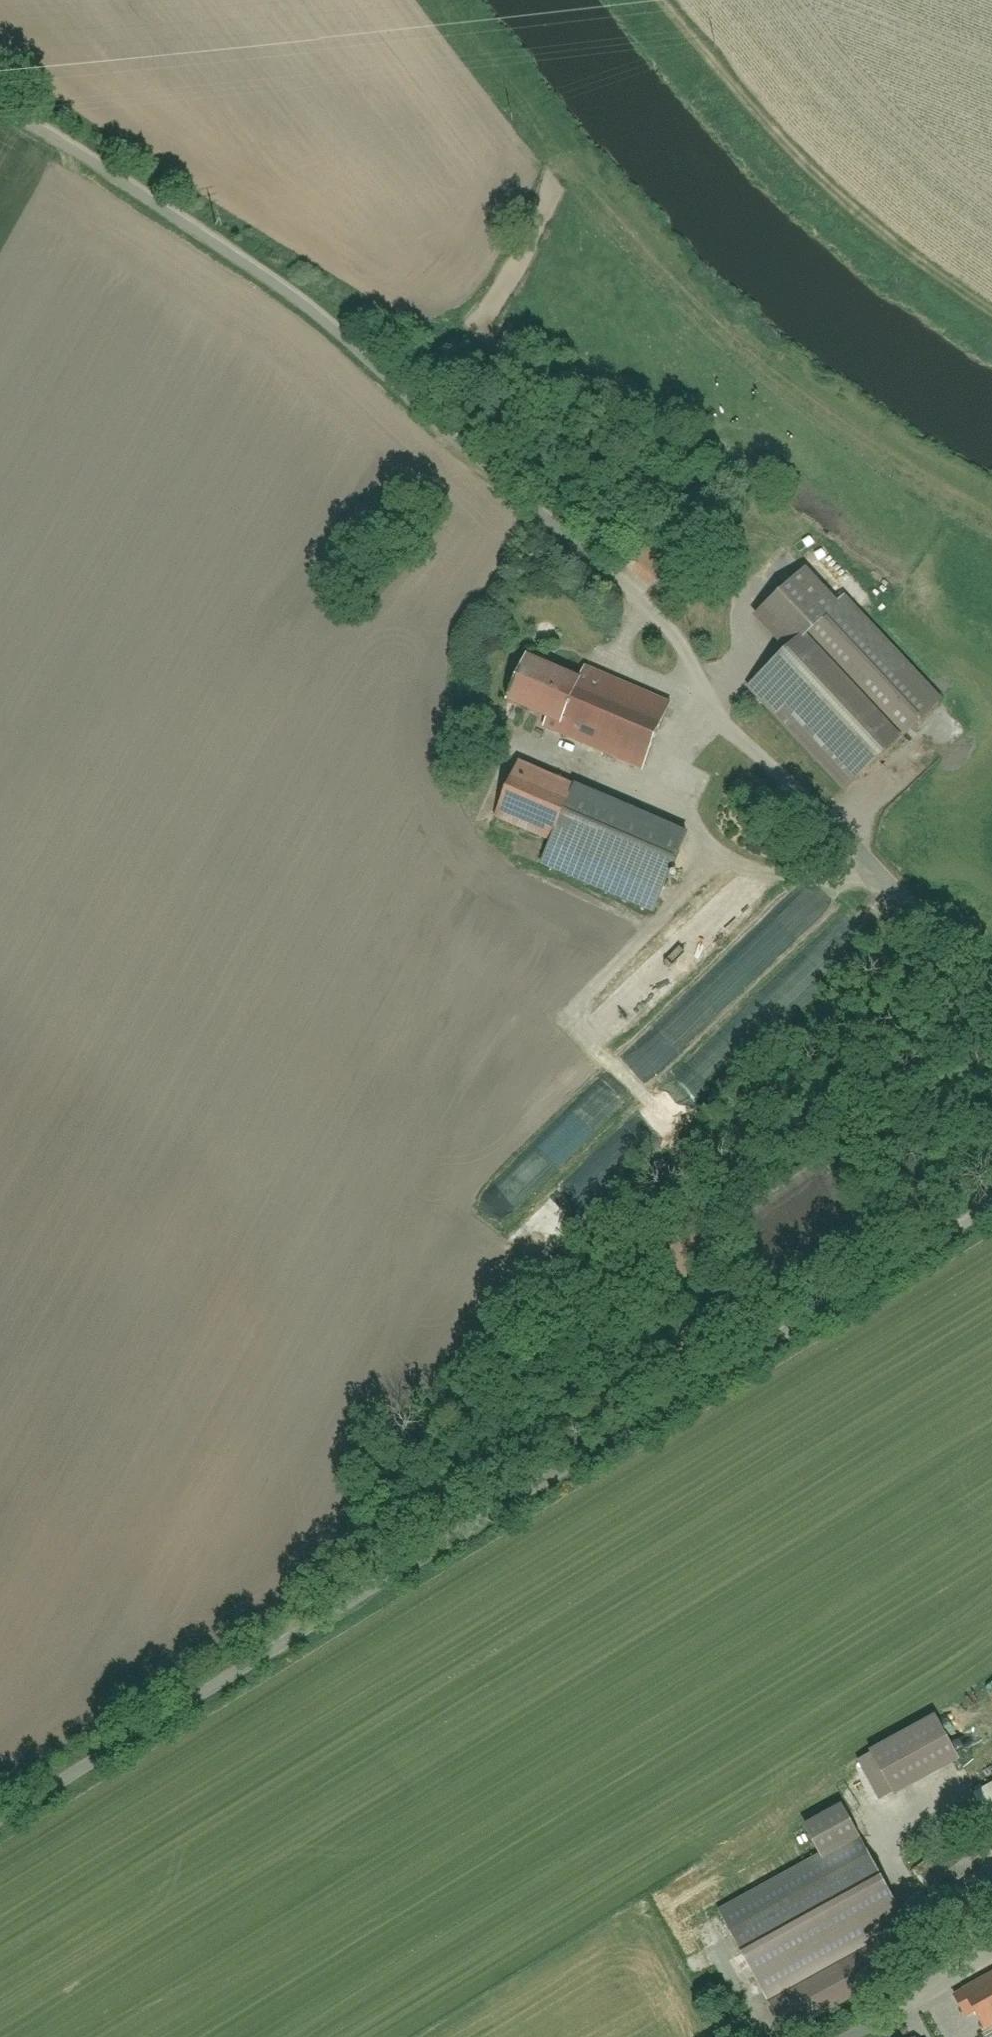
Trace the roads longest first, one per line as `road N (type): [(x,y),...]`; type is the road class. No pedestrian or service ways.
road 1 (unclassified): [(991,1203),(0,1839)]
road 2 (unclassified): [(457,439),(666,625),(720,723),(875,876),(991,1014)]

